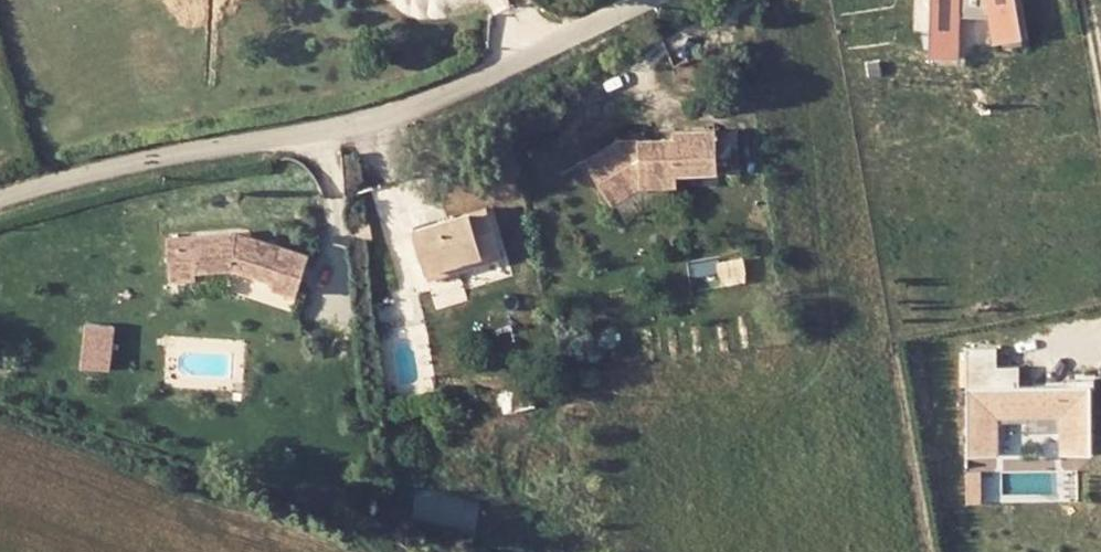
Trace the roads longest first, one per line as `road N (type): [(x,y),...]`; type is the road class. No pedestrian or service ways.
road 1 (residential): [(647,0),(371,124),(95,169),(0,197)]

